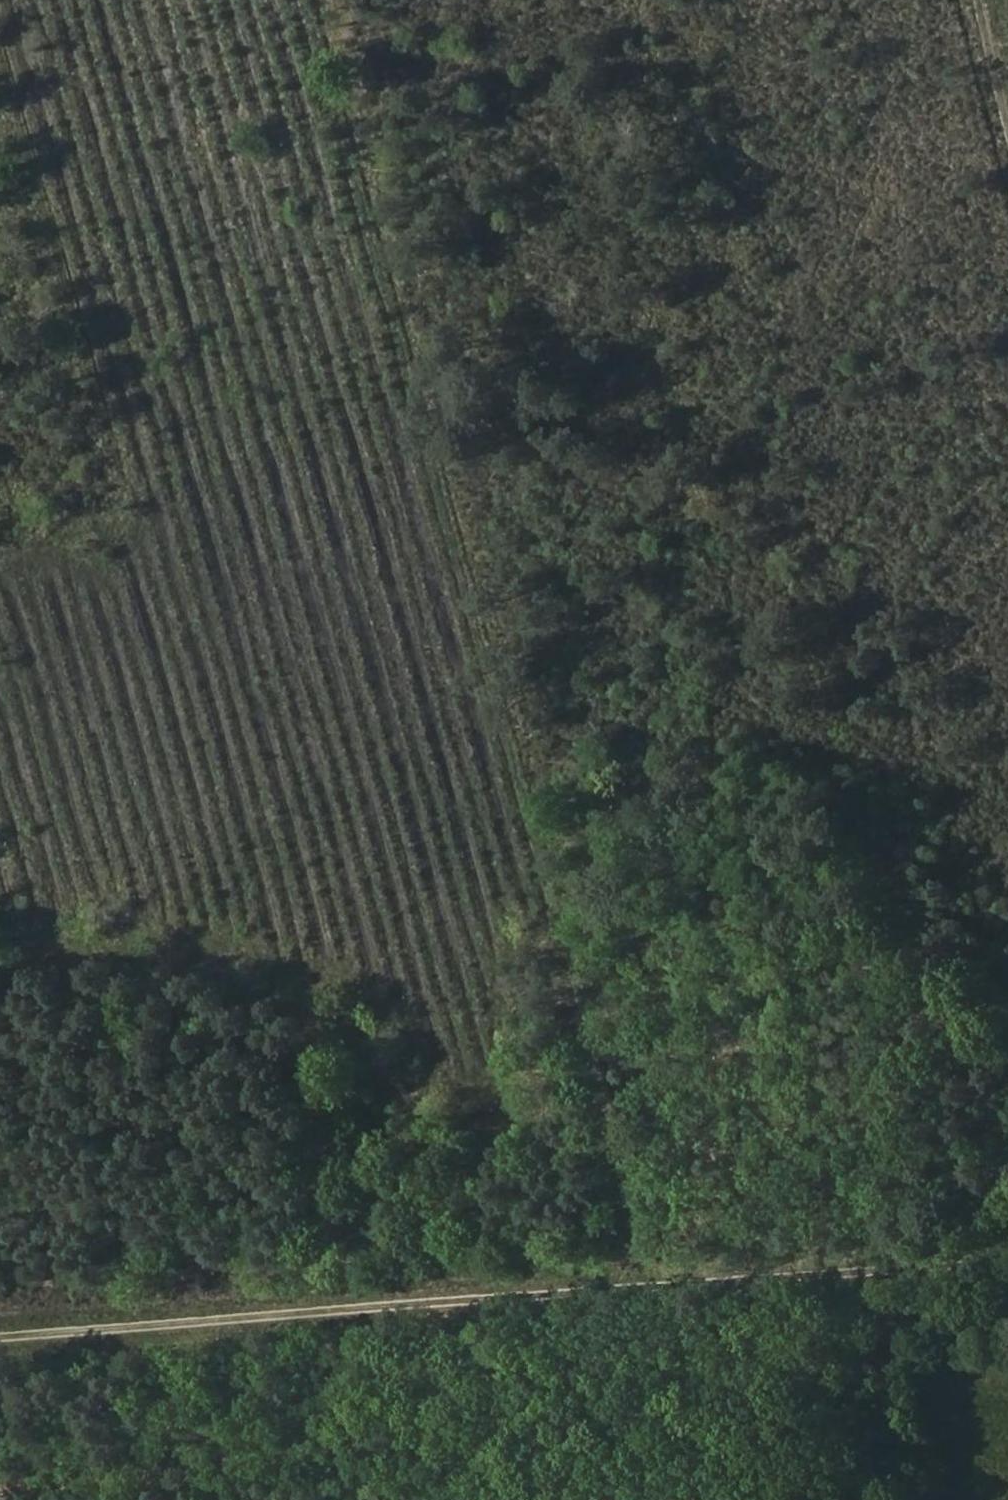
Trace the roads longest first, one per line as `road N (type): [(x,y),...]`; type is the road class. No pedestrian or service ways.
road 1 (track): [(0,1335),(1007,1257)]

